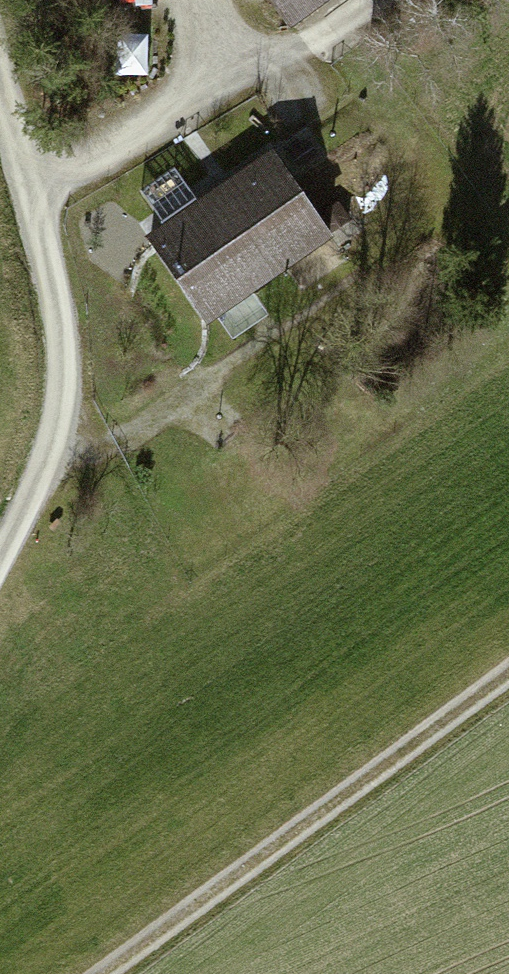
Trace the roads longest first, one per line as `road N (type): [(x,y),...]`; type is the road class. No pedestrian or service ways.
road 1 (track): [(0,50),(69,305),(74,401),(66,467),(0,583)]
road 2 (track): [(135,973),(508,699)]
road 3 (track): [(378,0),(316,50),(246,71),(40,194)]

